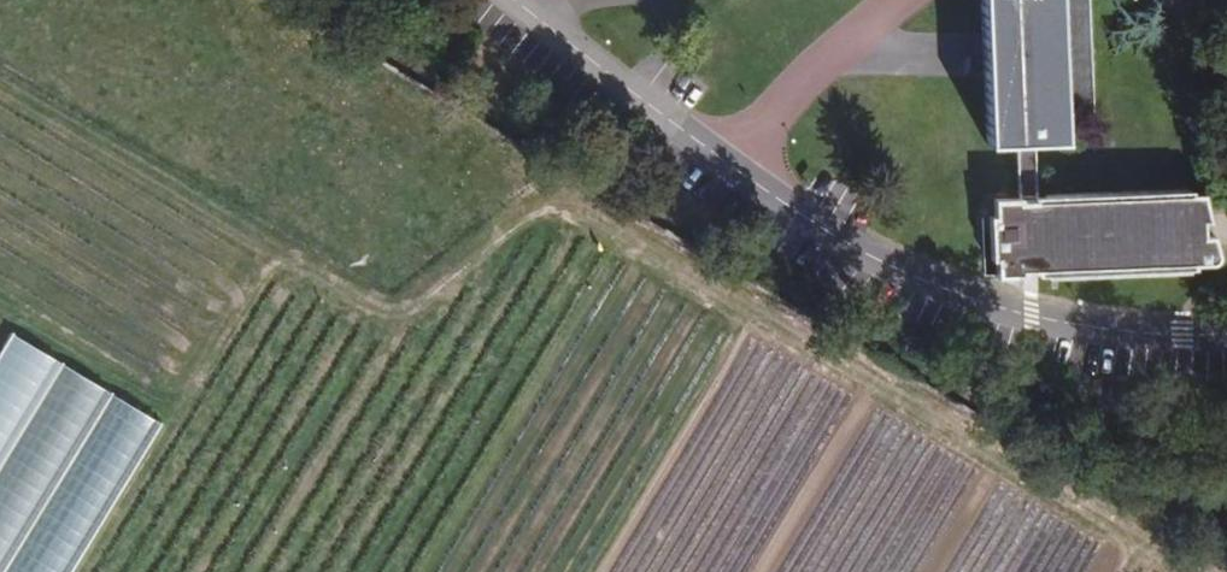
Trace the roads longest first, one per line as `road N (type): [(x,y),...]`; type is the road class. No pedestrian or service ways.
road 1 (track): [(179,402),(274,250),(394,310),(512,212),(553,205),(1181,571)]
road 2 (track): [(330,571),(553,205)]
road 3 (track): [(423,571),(621,244)]
road 4 (track): [(274,250),(0,87)]
road 5 (track): [(740,313),(586,571)]
road 6 (track): [(0,293),(179,402)]

